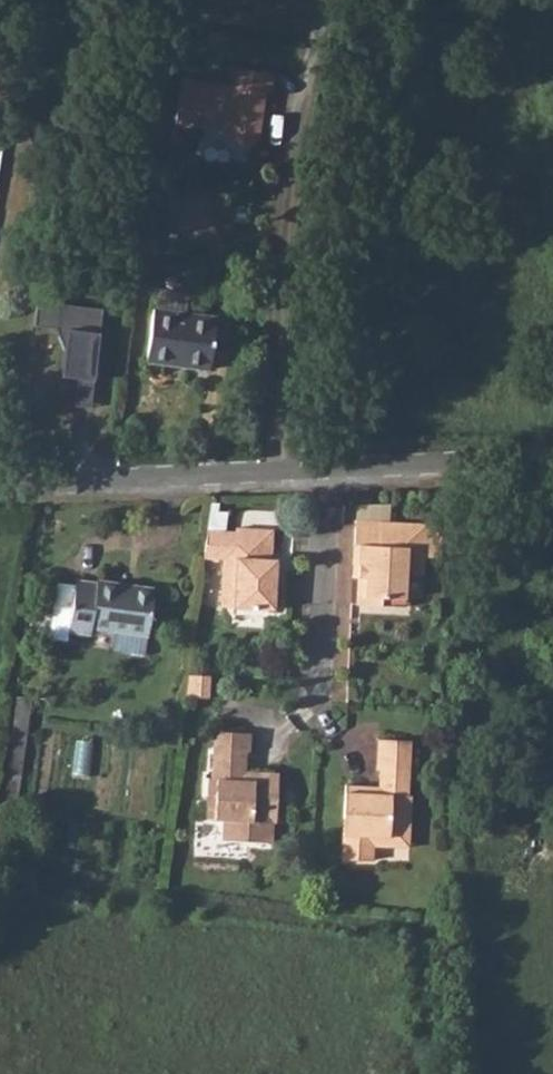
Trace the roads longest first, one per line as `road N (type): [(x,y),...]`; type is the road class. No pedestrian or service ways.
road 1 (residential): [(0,496),(329,468)]
road 2 (residential): [(329,468),(317,701)]
road 3 (residential): [(329,468),(552,460)]

